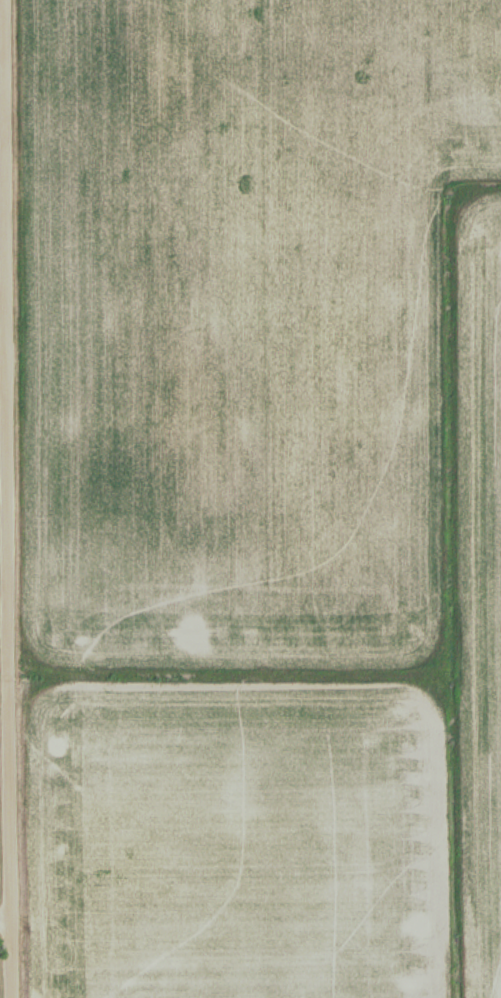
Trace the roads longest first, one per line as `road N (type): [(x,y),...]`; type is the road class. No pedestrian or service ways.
road 1 (residential): [(11,997),(2,0)]

